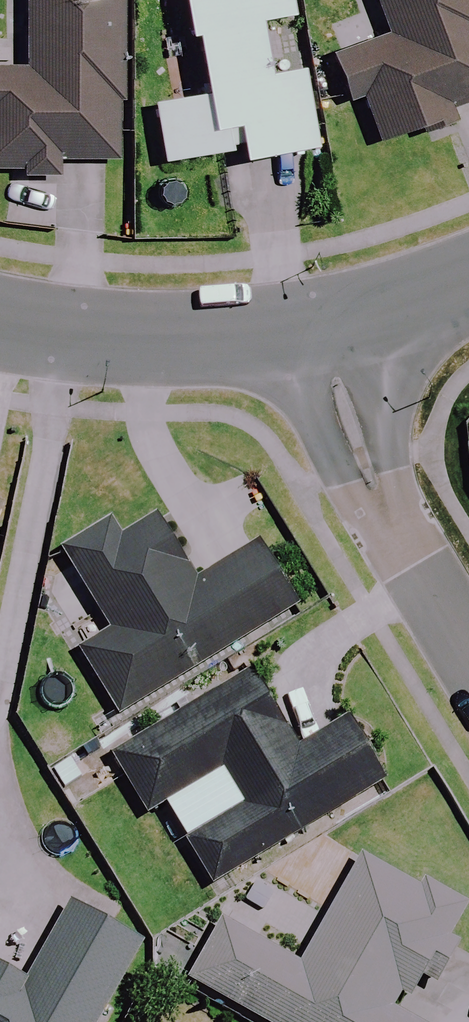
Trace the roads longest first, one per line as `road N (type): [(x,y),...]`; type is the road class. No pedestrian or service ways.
road 1 (residential): [(468,645),(377,489),(321,329)]
road 2 (tertiary): [(321,329),(222,342),(126,340),(0,323)]
road 3 (tertiary): [(468,284),(321,329)]

